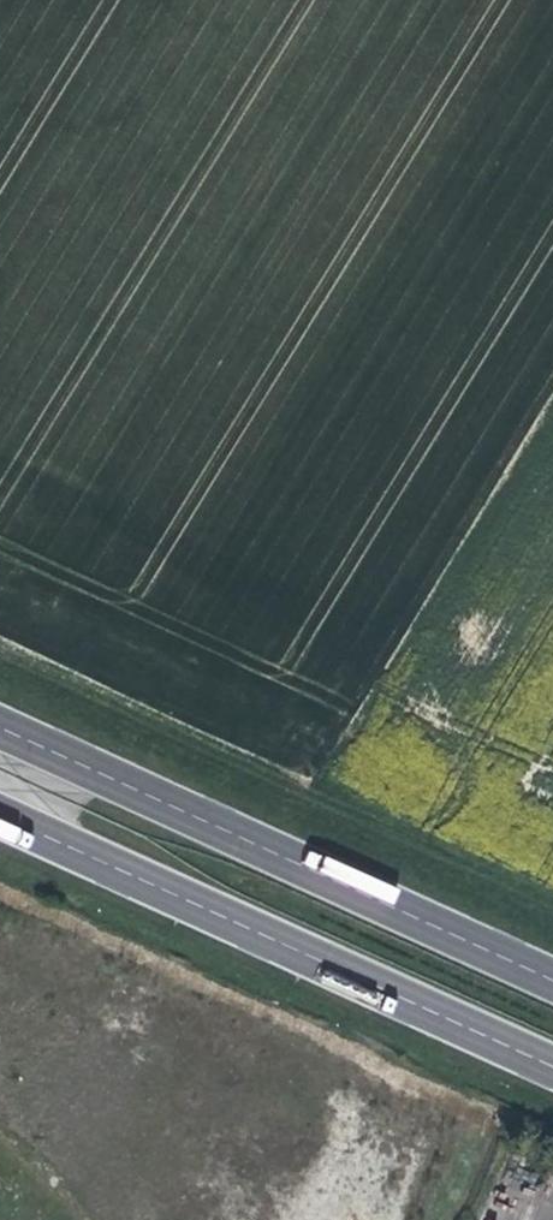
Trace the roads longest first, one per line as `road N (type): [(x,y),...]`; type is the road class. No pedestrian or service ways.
road 1 (primary): [(0,808),(552,1063)]
road 2 (primary): [(552,979),(0,727)]

